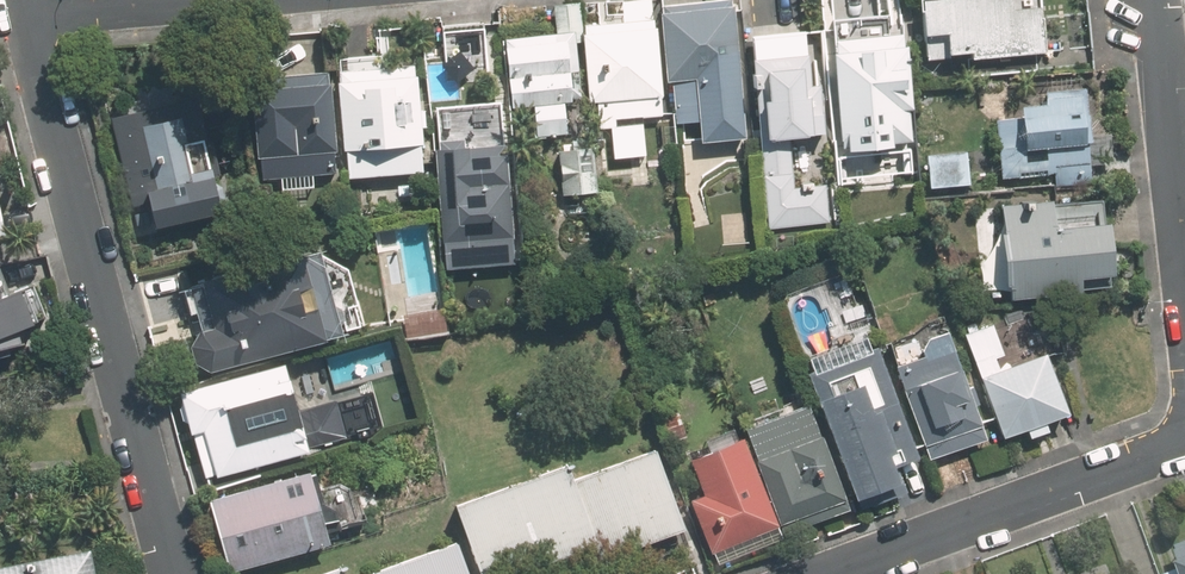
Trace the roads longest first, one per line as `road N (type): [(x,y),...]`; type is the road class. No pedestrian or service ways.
road 1 (residential): [(178,573),(28,14)]
road 2 (residential): [(830,573),(1184,445)]
road 3 (residential): [(1184,261),(1155,0)]
road 4 (residential): [(28,14),(188,0)]

